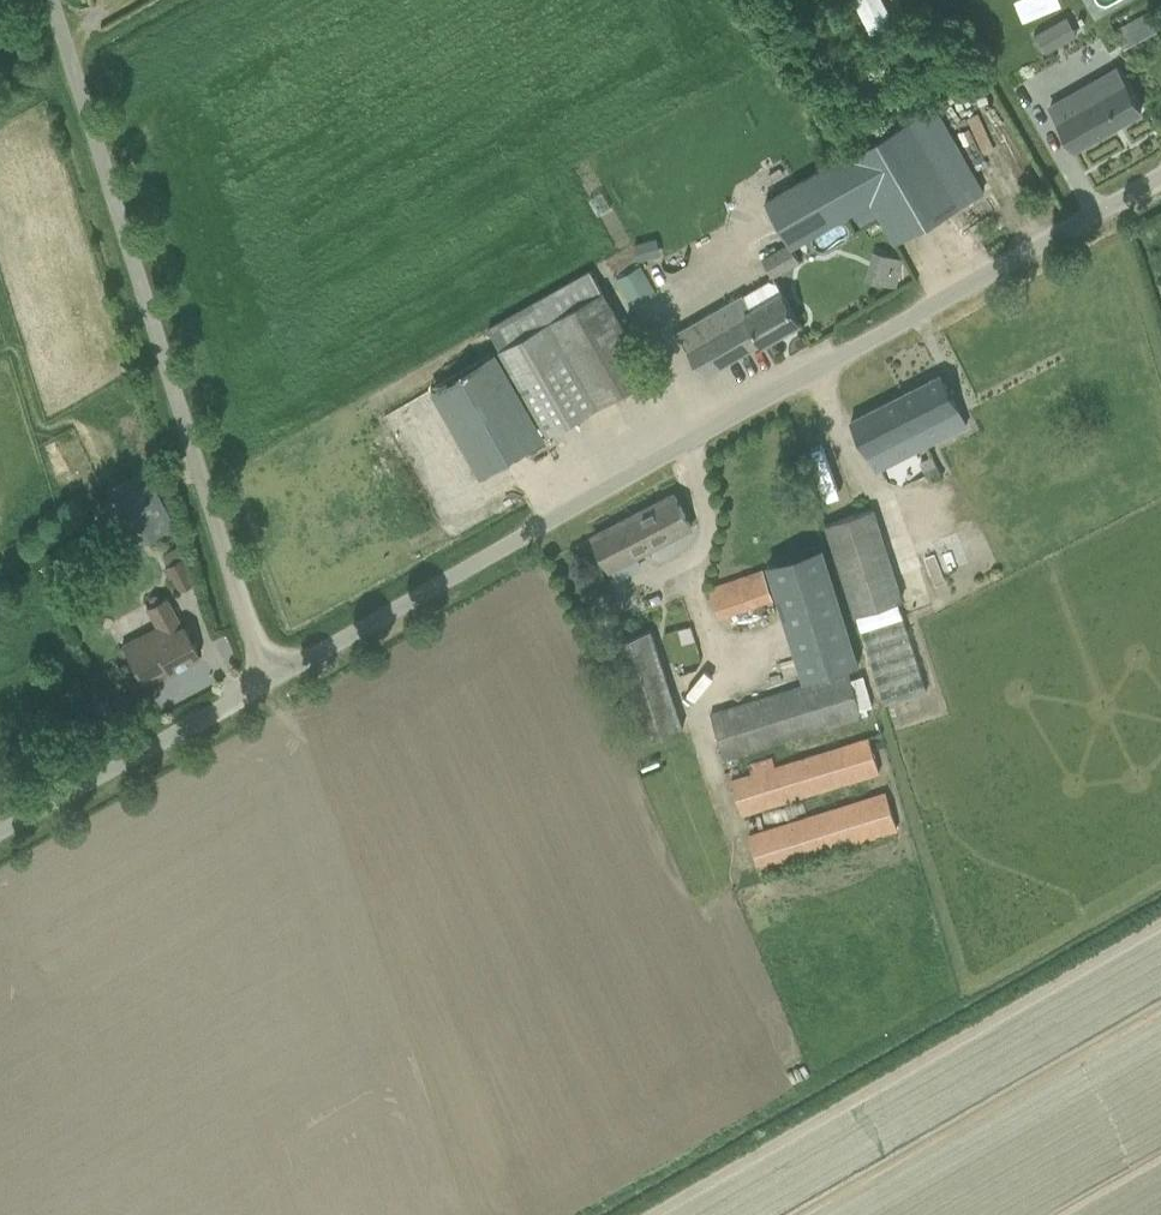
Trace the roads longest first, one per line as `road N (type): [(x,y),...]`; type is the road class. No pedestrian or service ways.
road 1 (unclassified): [(274,678),(1160,177)]
road 2 (unclassified): [(274,678),(244,620),(55,0)]
road 3 (unclassified): [(0,832),(274,678)]

